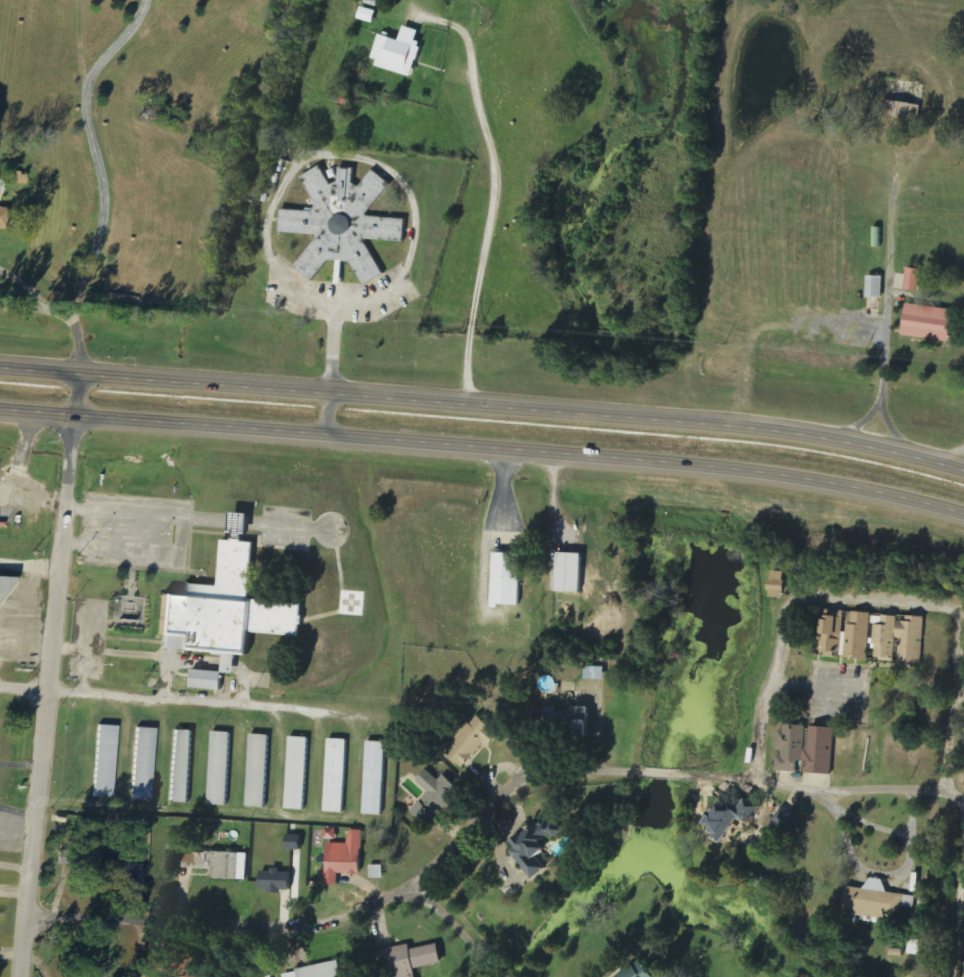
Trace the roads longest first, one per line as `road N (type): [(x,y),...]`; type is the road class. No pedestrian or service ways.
road 1 (residential): [(963,804),(944,792),(549,774),(506,794),(412,886),(332,924),(27,915)]
road 2 (primary): [(0,415),(767,477),(963,519)]
road 3 (primary): [(963,469),(740,426),(0,371)]
road 4 (residential): [(22,976),(82,379)]
road 5 (residential): [(753,779),(788,612),(799,597),(816,594),(961,615),(944,792)]
road 6 (residential): [(324,710),(0,689)]
road 7 (residential): [(963,819),(952,976)]

